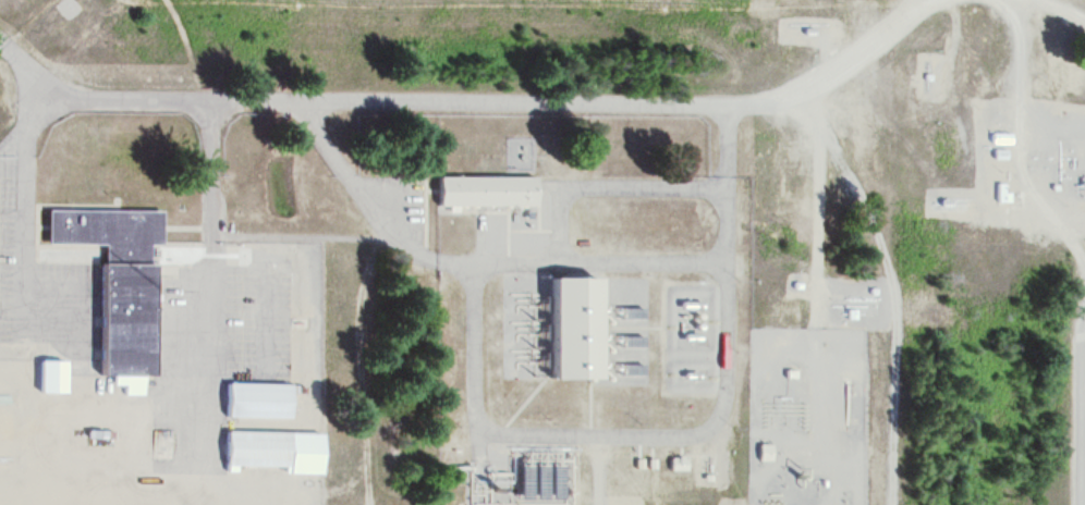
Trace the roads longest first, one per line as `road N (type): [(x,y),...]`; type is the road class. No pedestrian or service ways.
road 1 (residential): [(0,43),(81,102),(317,118),(688,99),(837,71),(906,21),(911,0)]

